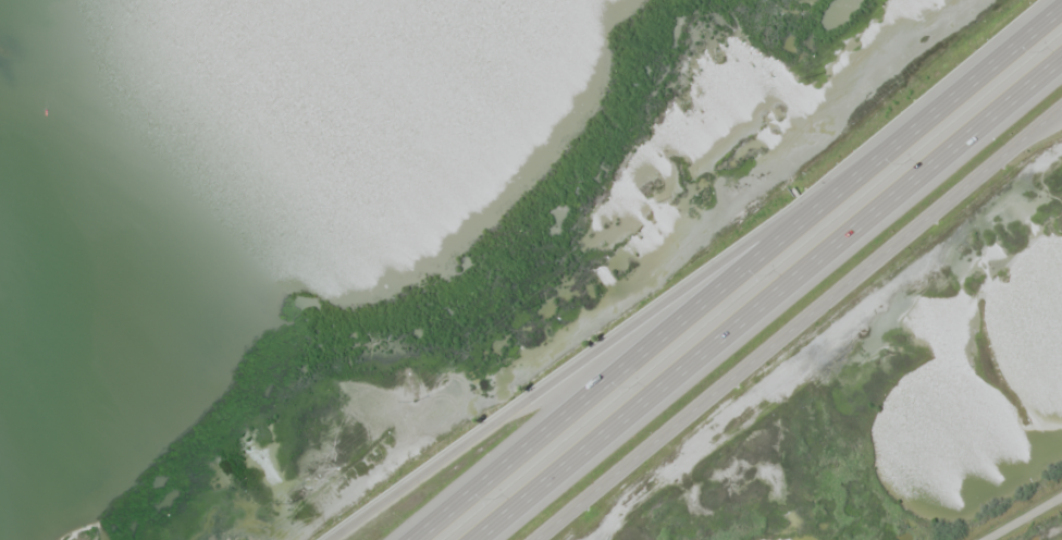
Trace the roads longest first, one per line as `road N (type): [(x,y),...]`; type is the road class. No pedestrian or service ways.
road 1 (motorway): [(1061,12),(414,539)]
road 2 (motorway): [(477,539),(1061,59)]
road 3 (motorway): [(536,539),(1061,108)]
road 4 (motorway): [(878,163),(333,539)]

